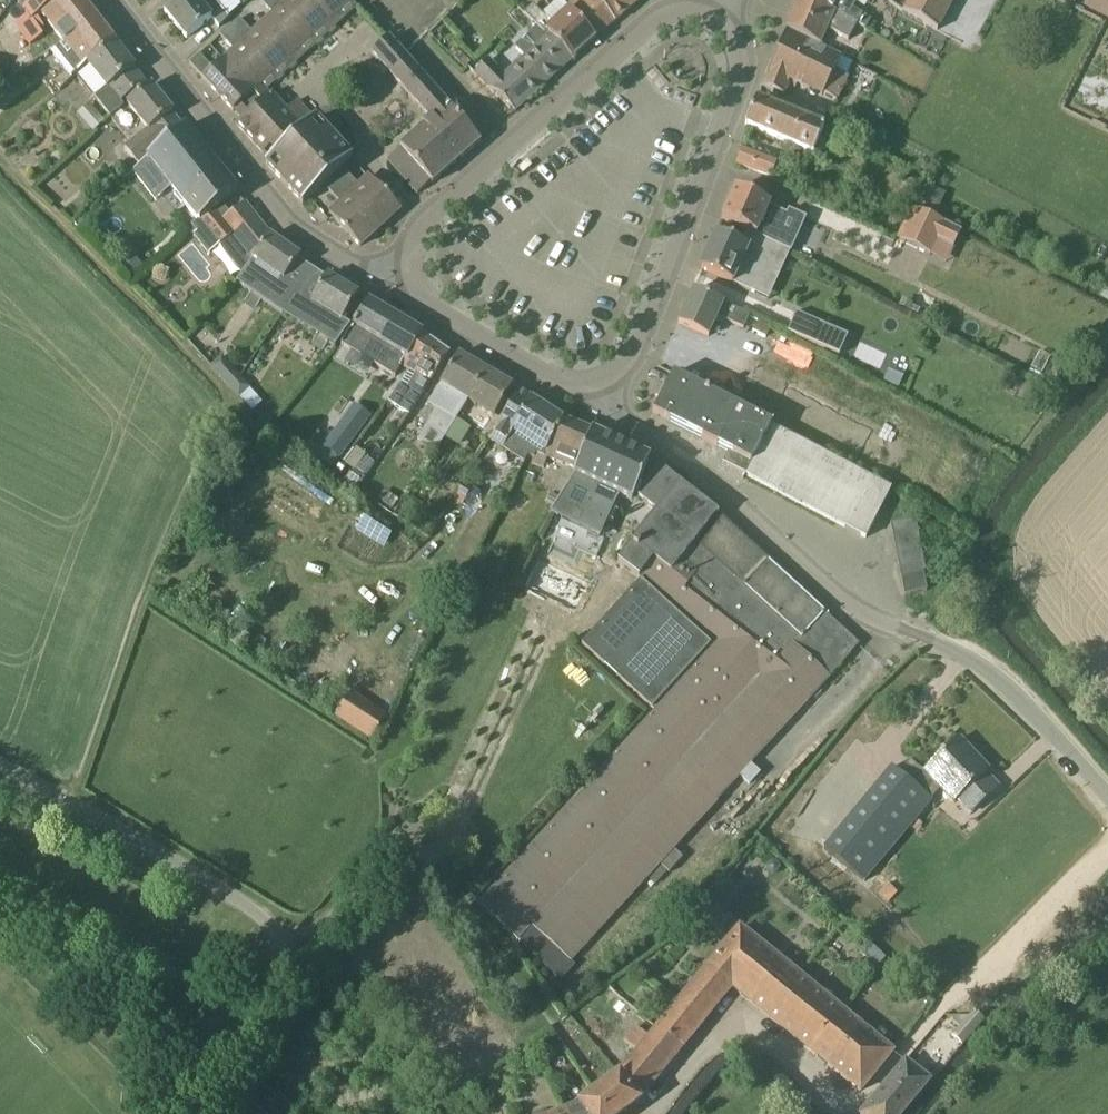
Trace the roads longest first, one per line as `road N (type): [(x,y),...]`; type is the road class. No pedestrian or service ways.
road 1 (unclassified): [(180,1113),(283,974),(291,946),(245,905),(0,764)]
road 2 (residential): [(927,639),(846,609),(672,448),(615,416),(597,381)]
road 3 (tertiary): [(410,263),(359,267),(290,228),(106,0)]
road 4 (tertiary): [(597,381),(629,358),(740,72),(736,44),(715,23)]
road 5 (residential): [(428,220),(646,22),(685,12),(715,23)]
road 6 (unclassified): [(927,639),(1026,704),(1107,800)]
road 7 (tertiary): [(597,381),(566,384),(428,304),(410,263)]
road 8 (residential): [(428,220),(313,82),(350,52)]
road 9 (track): [(424,860),(398,855),(374,866),(329,923),(291,946)]

